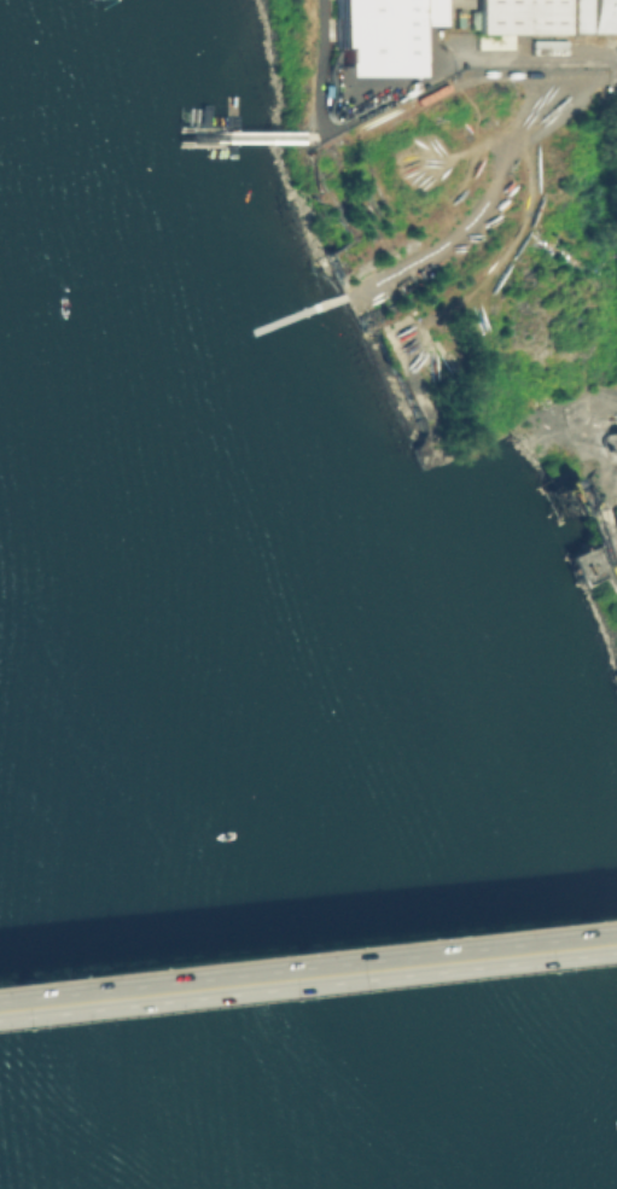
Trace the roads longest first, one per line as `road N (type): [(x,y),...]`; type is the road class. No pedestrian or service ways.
road 1 (trunk): [(86,1003),(616,946)]

